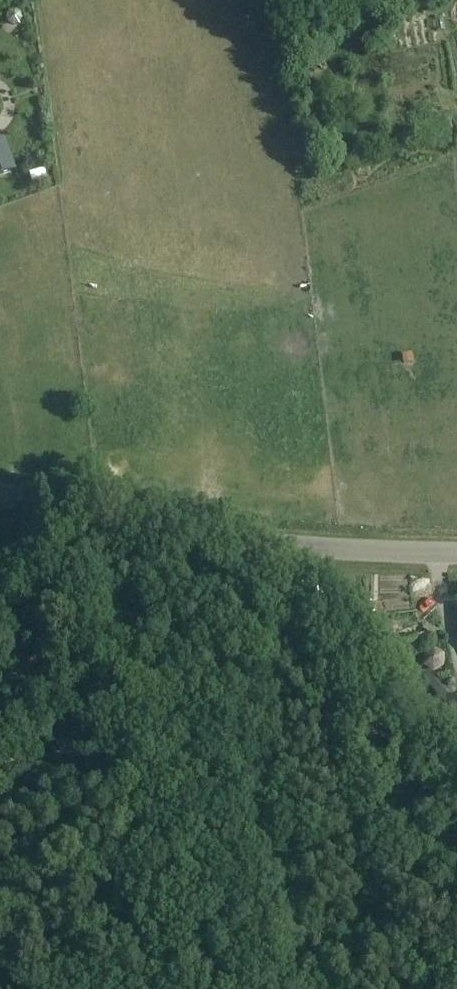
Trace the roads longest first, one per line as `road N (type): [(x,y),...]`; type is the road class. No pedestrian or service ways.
road 1 (unclassified): [(456,550),(241,540),(0,495)]

